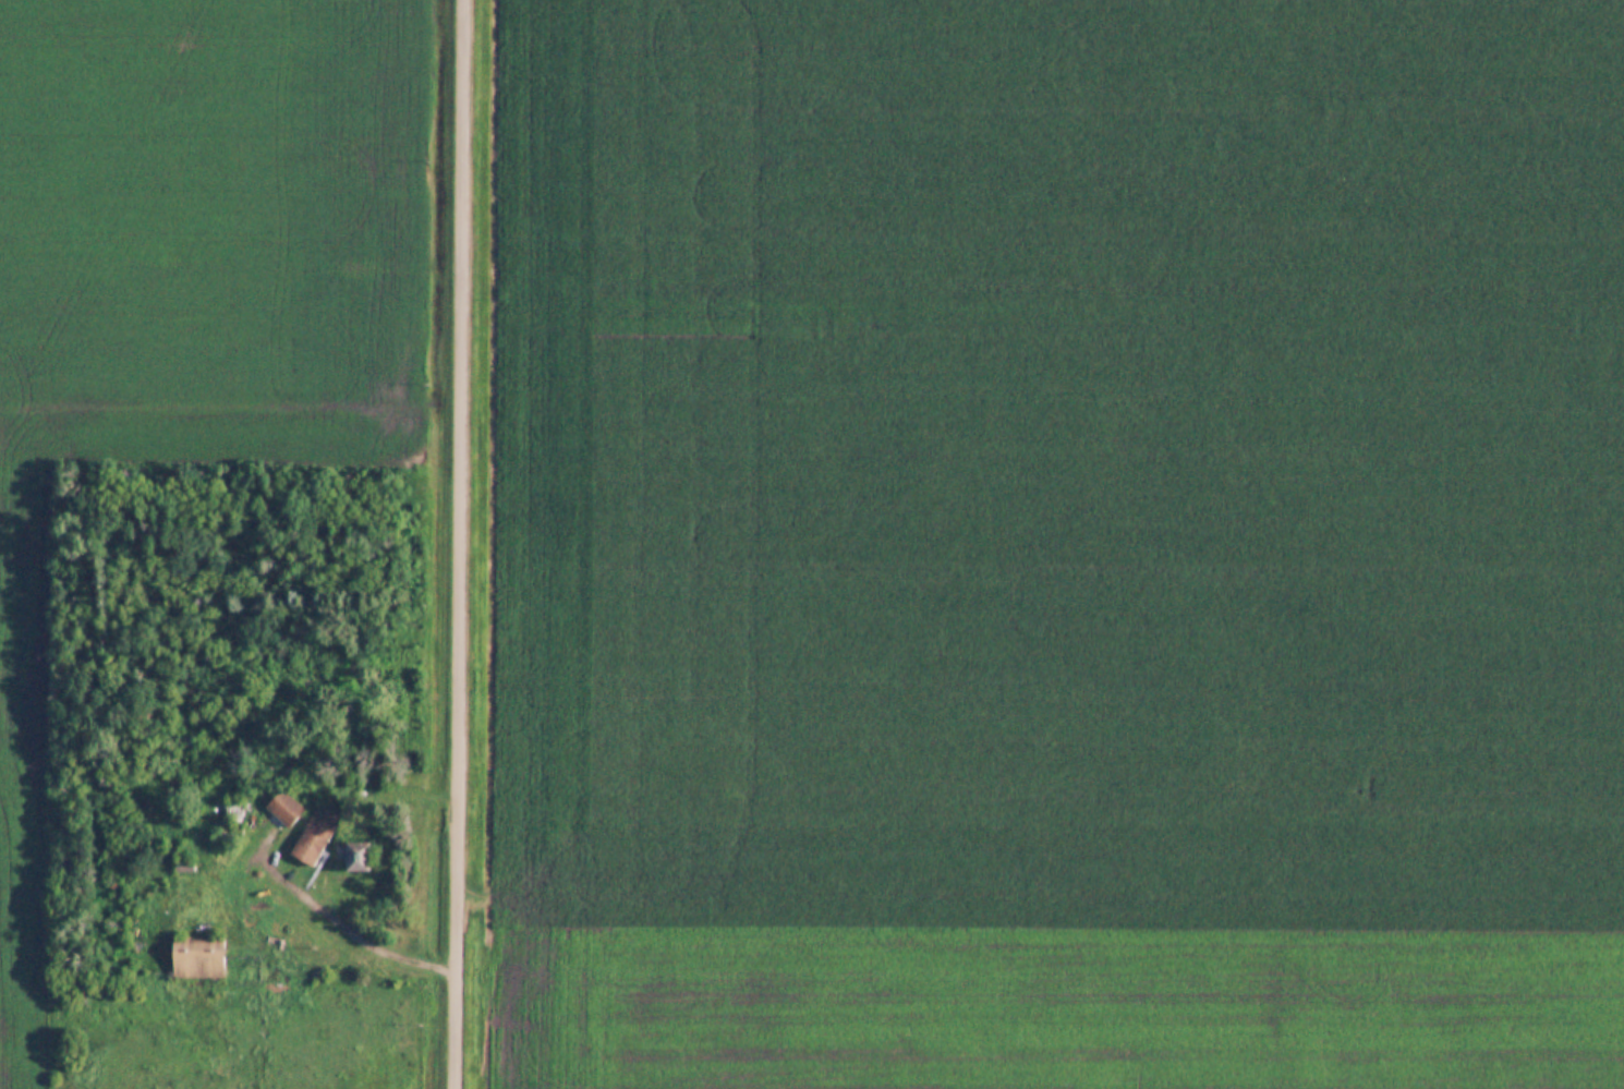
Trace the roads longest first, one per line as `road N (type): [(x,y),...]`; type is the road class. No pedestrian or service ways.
road 1 (residential): [(453,1088),(464,0)]

